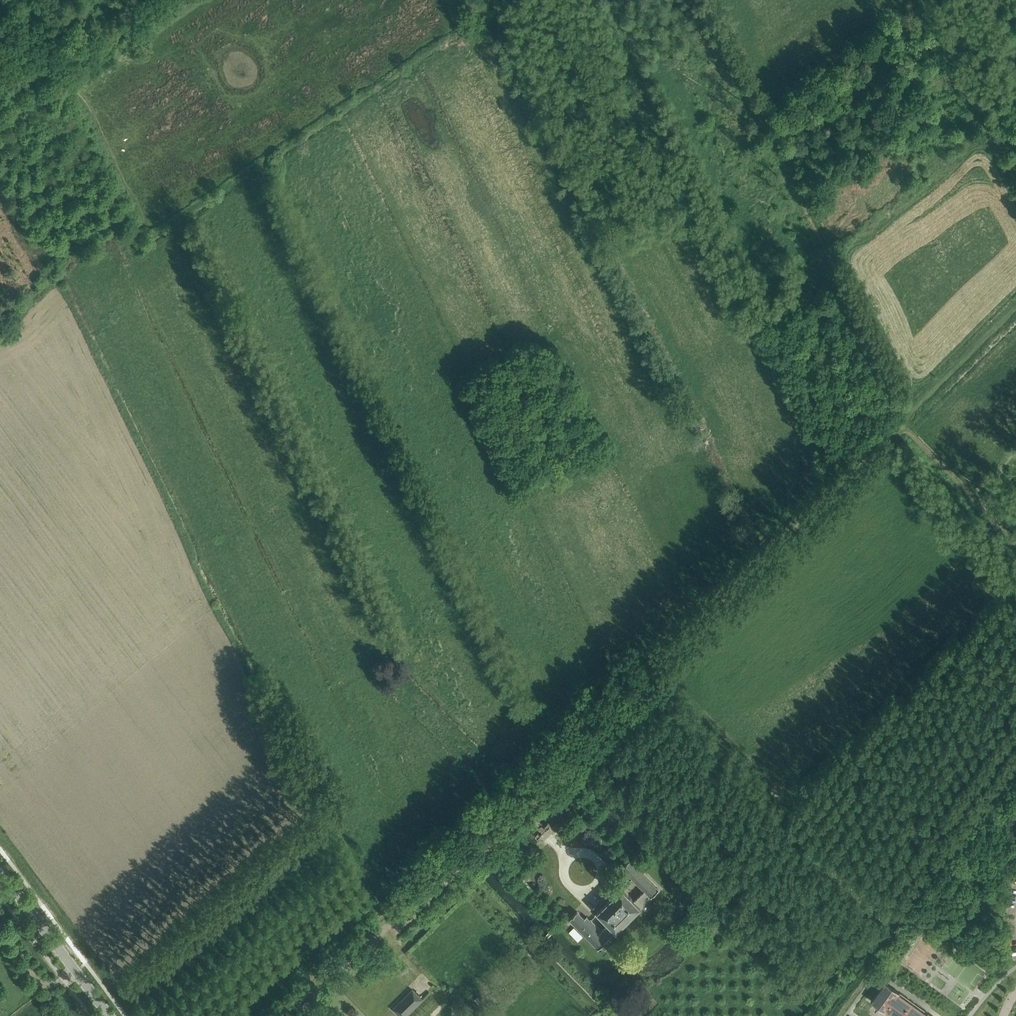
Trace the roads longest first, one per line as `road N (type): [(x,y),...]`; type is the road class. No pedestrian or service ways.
road 1 (track): [(513,799),(902,422)]
road 2 (tertiary): [(110,1015),(0,870)]
road 3 (track): [(1015,306),(912,408)]

